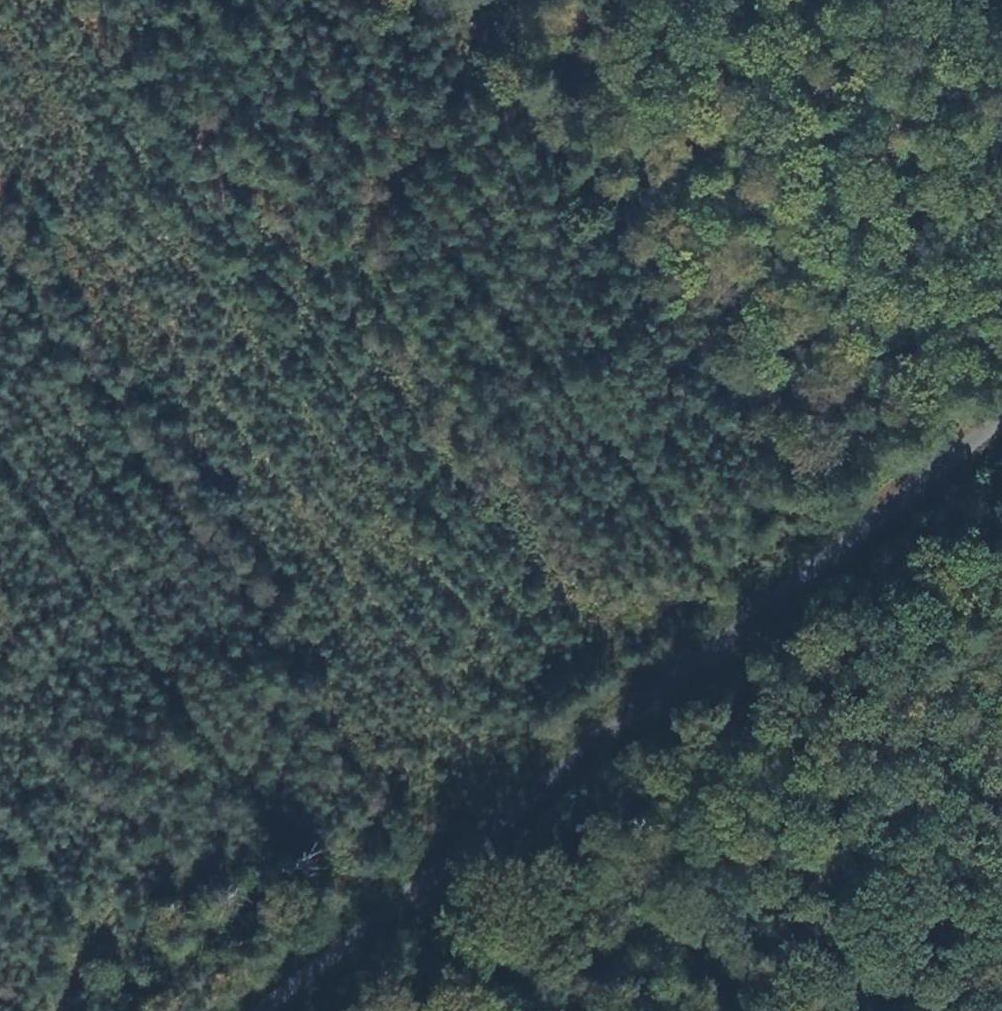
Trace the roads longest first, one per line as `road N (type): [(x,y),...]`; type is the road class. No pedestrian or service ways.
road 1 (track): [(270,1010),(642,712)]
road 2 (track): [(642,712),(1001,418)]

